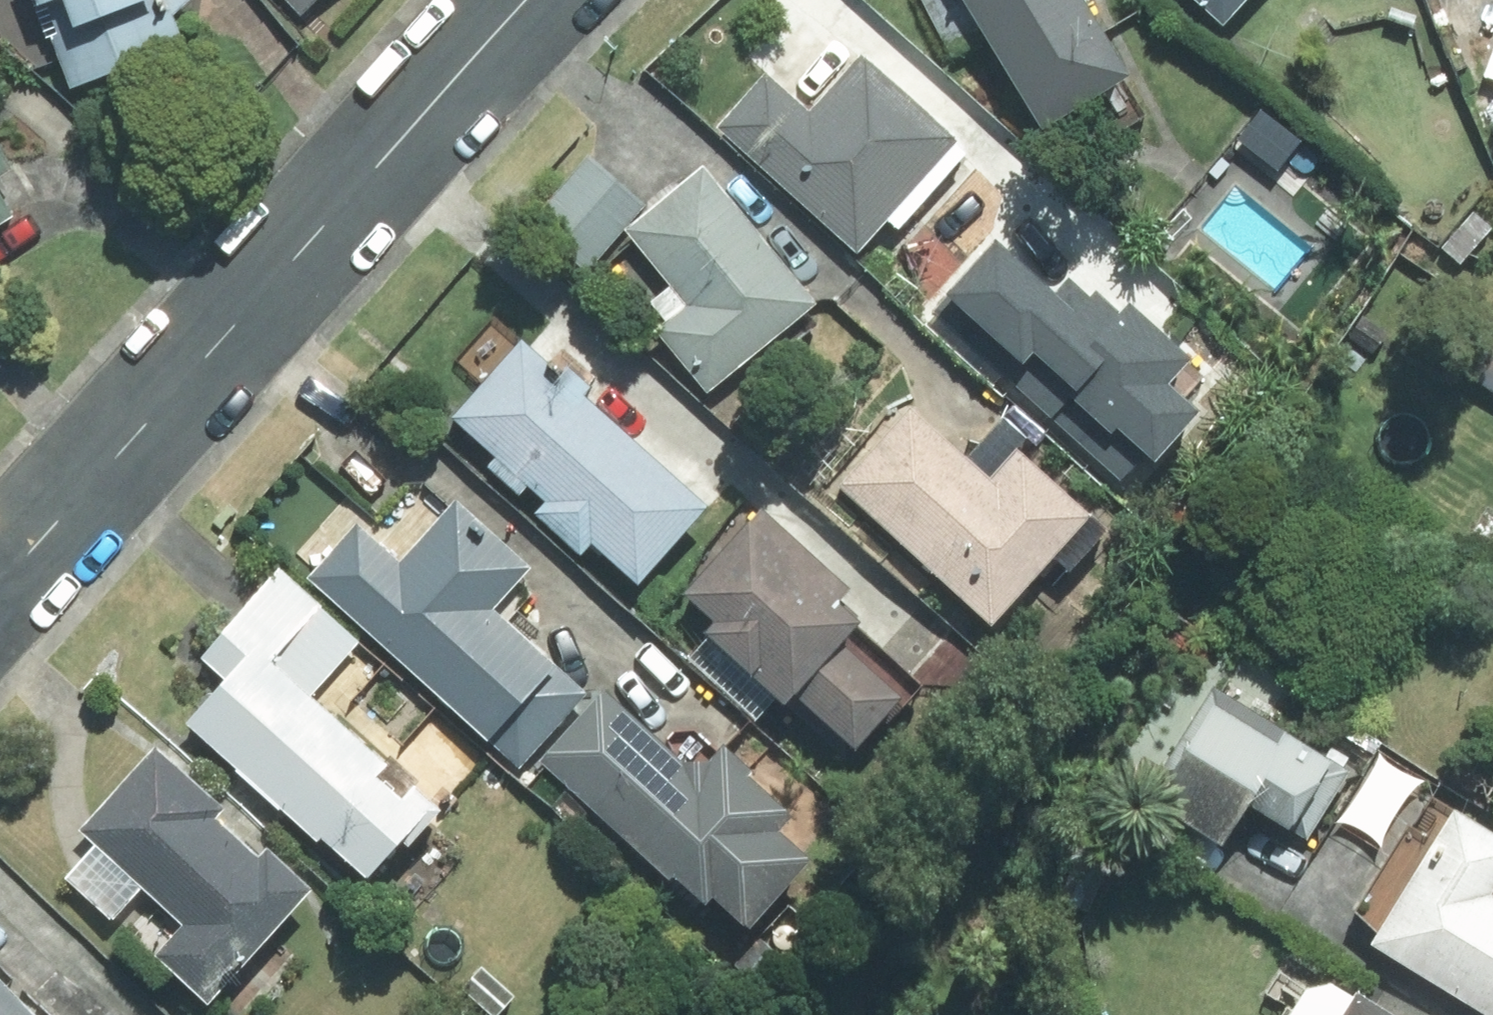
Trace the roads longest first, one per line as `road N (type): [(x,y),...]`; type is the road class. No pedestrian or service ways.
road 1 (tertiary): [(0,580),(533,0)]

